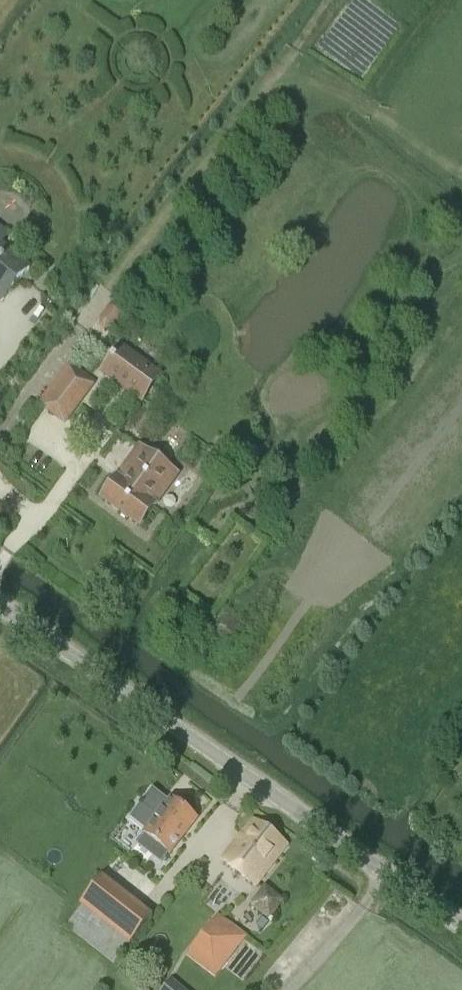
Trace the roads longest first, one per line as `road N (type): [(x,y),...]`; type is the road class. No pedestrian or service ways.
road 1 (tertiary): [(461,924),(0,605)]
road 2 (track): [(101,296),(330,0)]

